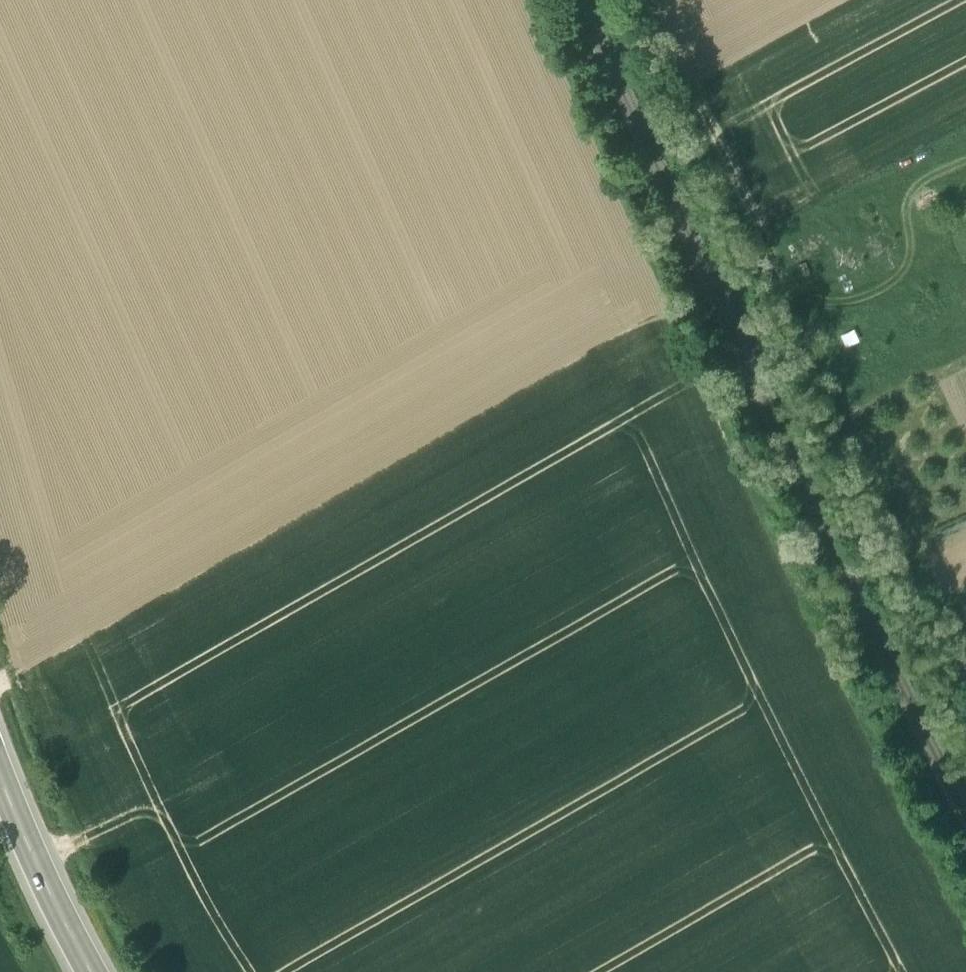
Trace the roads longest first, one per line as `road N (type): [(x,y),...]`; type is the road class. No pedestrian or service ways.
road 1 (track): [(645,0),(965,659)]
road 2 (secondary): [(92,971),(0,781)]

